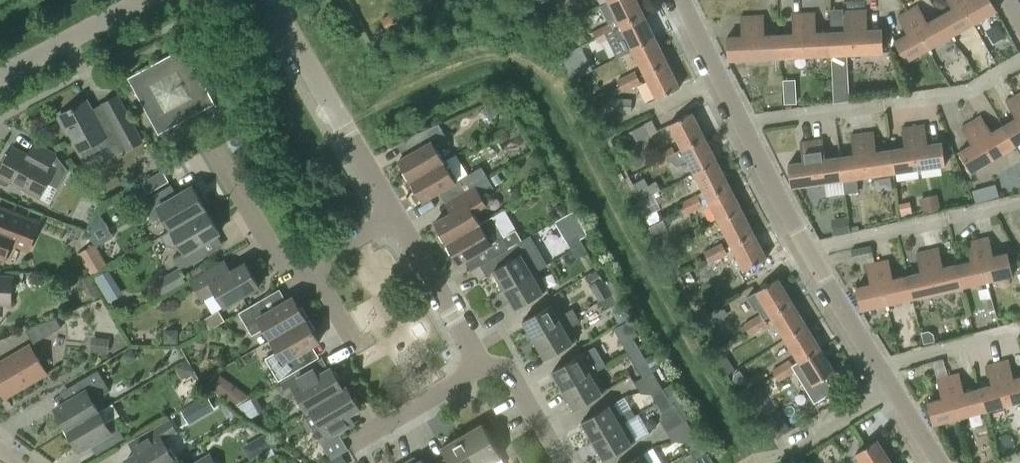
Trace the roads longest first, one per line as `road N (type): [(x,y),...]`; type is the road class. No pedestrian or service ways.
road 1 (residential): [(742,124),(965,92),(1019,64)]
road 2 (residential): [(399,224),(274,0)]
road 3 (residential): [(807,251),(1019,203)]
road 4 (residential): [(488,372),(399,224)]
road 5 (residential): [(146,0),(0,75)]
road 6 (residential): [(807,251),(742,124)]
road 7 (residential): [(881,366),(1019,330)]
road 8 (residential): [(231,162),(282,266),(305,274)]
road 9 (residential): [(881,366),(807,251)]
road 10 (residential): [(742,124),(686,0)]
road 11 (residential): [(563,462),(509,370),(488,372)]
road 12 (residential): [(380,433),(488,372)]
road 13 (residential): [(894,388),(789,447)]

